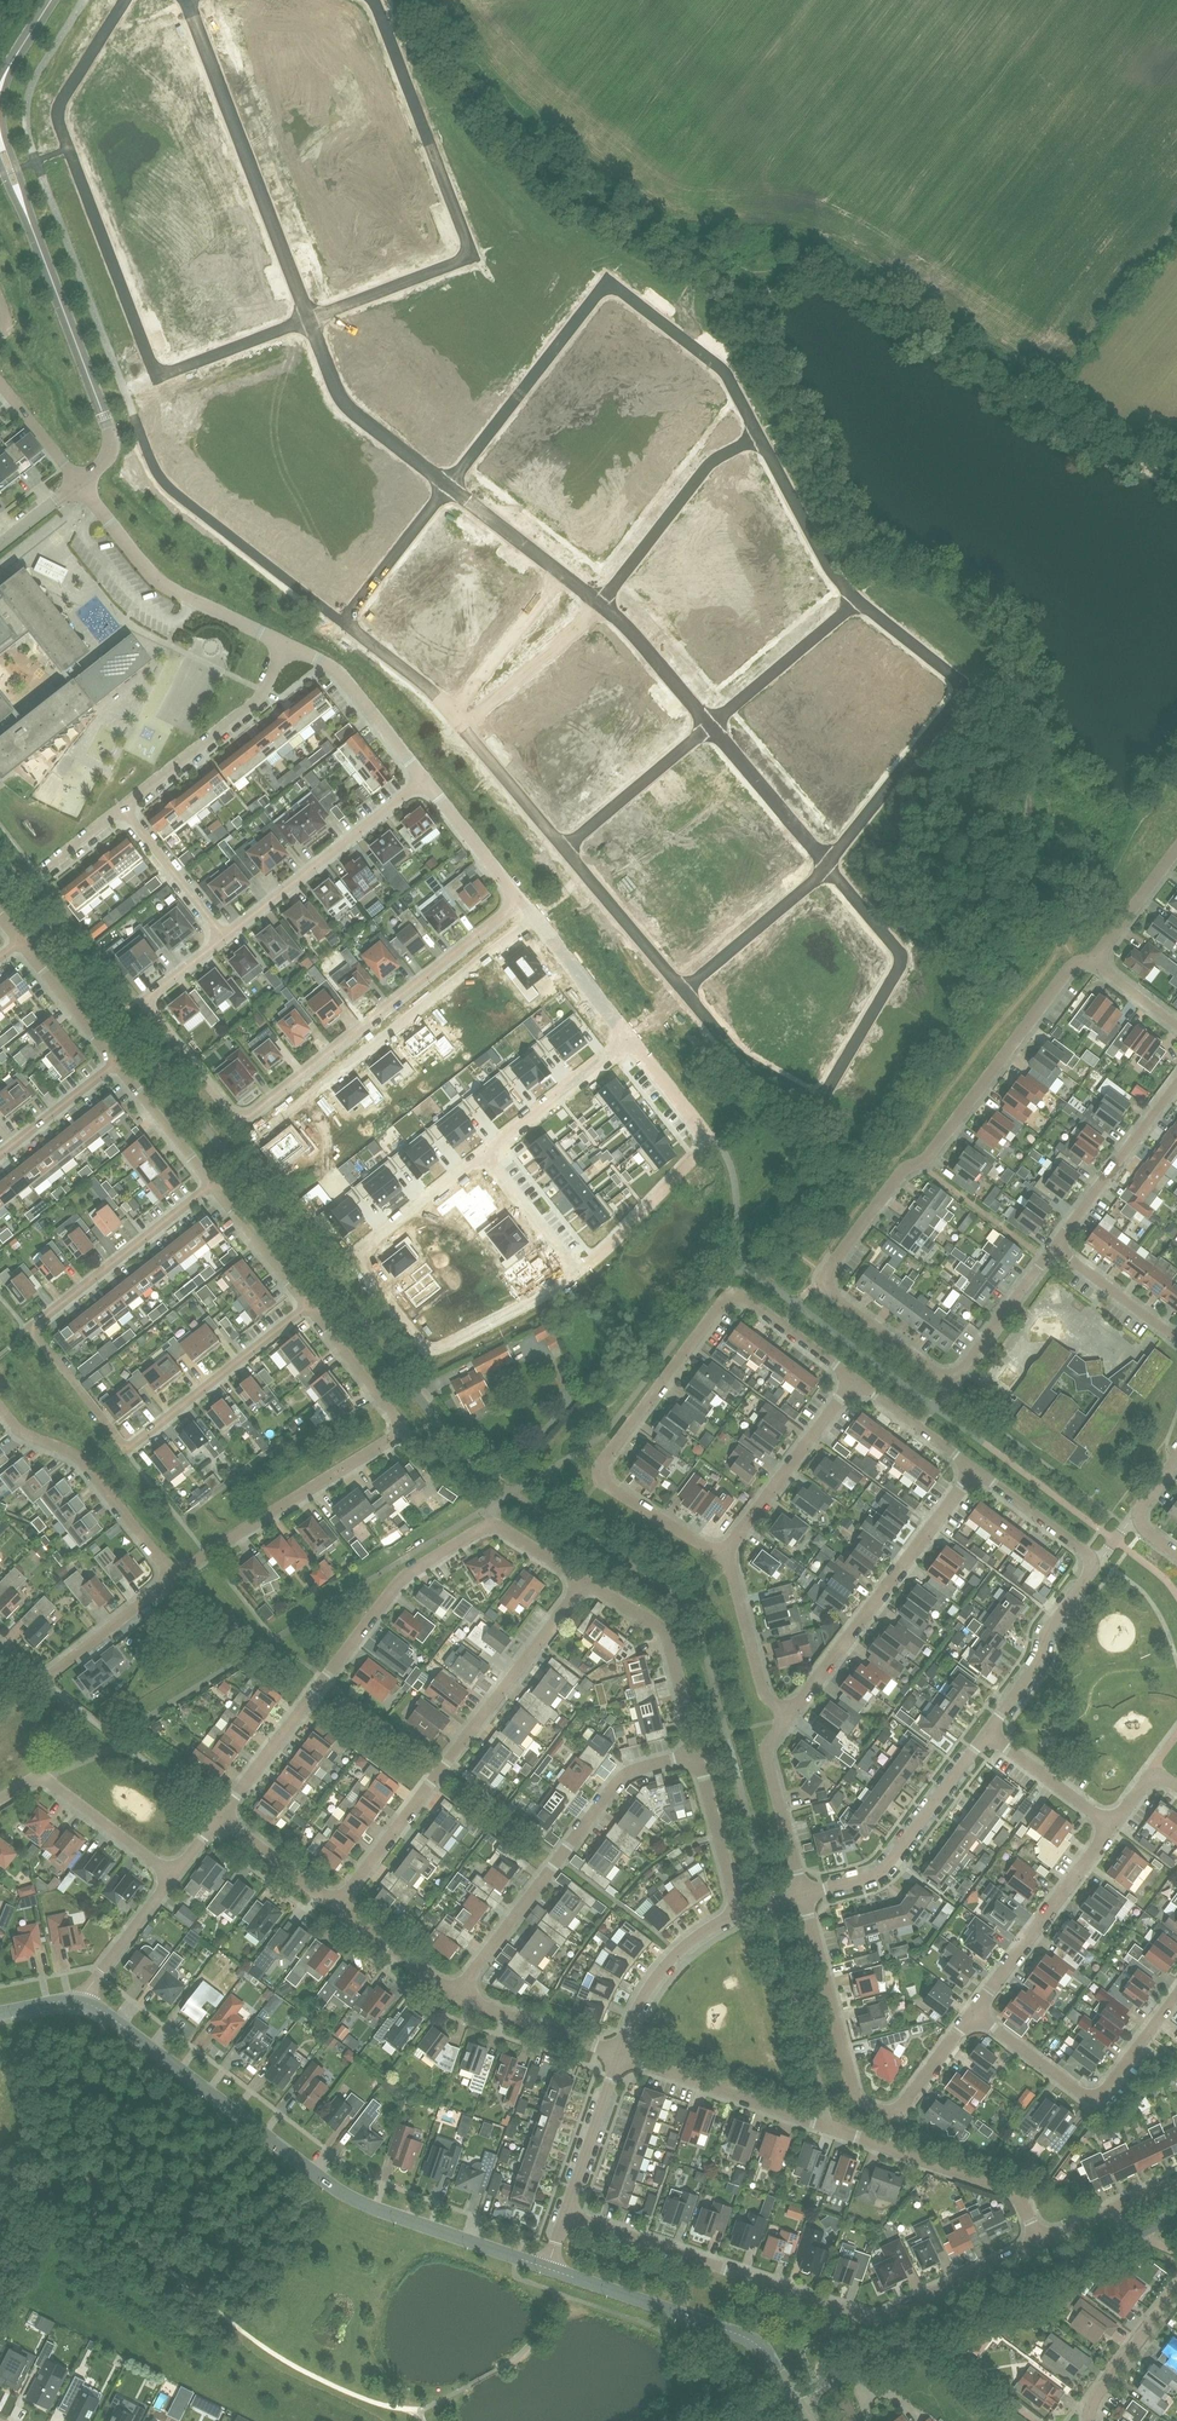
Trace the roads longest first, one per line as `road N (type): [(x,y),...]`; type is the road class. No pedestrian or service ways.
road 1 (residential): [(1054,1247),(949,1377),(823,1281),(1069,968),(1100,961)]
road 2 (residential): [(521,899),(238,1123),(142,1003),(224,936)]
road 3 (residential): [(126,0),(64,102),(61,121),(156,377),(306,320)]
road 4 (tertiary): [(547,2268),(334,2187),(83,1998)]
road 5 (residential): [(759,440),(715,365),(609,287),(447,488)]
road 6 (residential): [(1043,2243),(1019,2195),(998,2185),(621,2055)]
road 7 (residential): [(685,990),(751,1060),(808,1096),(822,1094),(902,957),(828,869)]
road 8 (residential): [(306,320),(468,256),(368,0)]
road 9 (unclassified): [(793,2394),(1176,2215)]
road 10 (residential): [(337,1906),(584,1582)]
road 11 (residential): [(492,1526),(398,1582),(219,1819)]
road 12 (residential): [(126,1449),(33,1330),(212,1184)]
road 13 (residential): [(801,1895),(866,2107),(884,2112),(906,2103),(974,2014)]
road 14 (tertiary): [(79,484),(102,464),(111,438),(0,141)]
road 15 (residential): [(726,1550),(706,1547),(602,1476),(611,1451),(734,1295)]
road 16 (residential): [(854,600),(961,687),(824,864)]
road 17 (residential): [(461,1997),(620,1779),(696,1752)]
road 18 (residential): [(186,0),(306,320)]
road 19 (residential): [(447,488),(344,624),(450,715)]
road 20 (residential): [(789,1717),(975,1470)]
road 21 (residential): [(838,2308),(565,2214)]
road 22 (tertiary): [(793,2394),(744,2335),(547,2268)]
road 23 (residential): [(482,1152),(354,1254),(424,1346)]
road 24 (residential): [(974,2014),(1093,2097),(1176,1994)]
road 25 (residential): [(173,1576),(402,1428)]
road 26 (residential): [(285,645),(162,586),(79,484)]
road 27 (residential): [(801,1895),(881,1872),(987,1733)]
road 28 (residential): [(224,936),(424,779)]
road 29 (residential): [(173,1576),(76,1455),(18,1430),(0,1408)]
road 30 (residential): [(759,440),(707,466),(600,607)]
road 31 (residential): [(285,645),(253,704),(122,808)]
road 32 (residential): [(126,1449),(309,1305)]
road 33 (residential): [(974,2014),(1112,1827)]
road 34 (residential): [(306,320),(339,399),(447,488)]
road 35 (residential): [(838,2308),(880,2319),(1043,2243)]
road 36 (residential): [(696,1752),(662,1630),(584,1582)]
road 37 (residential): [(726,1550),(855,1380)]
road 38 (residential): [(0,1799),(44,1779),(173,1877)]
road 39 (residential): [(1176,1083),(1054,1247)]
road 40 (residential): [(987,1733),(1098,1563)]
road 41 (residential): [(424,779),(340,672),(285,645)]
road 42 (residential): [(708,726),(854,600)]
road 43 (residential): [(621,2055),(659,1973),(739,1910)]
road 44 (residential): [(709,1136),(576,1271)]
road 45 (residential): [(708,726),(563,847)]
road 46 (residential): [(563,847),(685,990)]
road 47 (residential): [(629,1035),(482,1152)]
road 48 (residential): [(801,1895),(767,1757),(789,1717)]
road 49 (residential): [(828,869),(685,990)]
road 50 (residential): [(854,600),(828,571),(759,440)]
road 51 (residential): [(789,1717),(767,1703),(726,1550)]
road 52 (residential): [(600,607),(460,727)]
road 53 (residential): [(708,726),(824,864)]
road 54 (residential): [(560,575),(450,715)]
road 55 (residential): [(629,1035),(521,899)]
road 56 (residential): [(576,1271),(438,1348),(424,1346)]
road 57 (residential): [(621,2055),(461,1997)]
road 58 (residential): [(565,2214),(621,2055)]
road 59 (residential): [(43,1679),(173,1576)]
road 60 (residential): [(492,1526),(498,1484),(415,1393)]
road 61 (residential): [(739,1910),(696,1752)]
road 62 (residential): [(122,808),(224,936)]
road 63 (residential): [(600,607),(708,726)]
road 64 (residential): [(1090,2420),(1094,2398),(1176,2288)]
road 65 (residential): [(460,727),(563,847)]
road 66 (residential): [(1112,1827),(987,1733)]
road 67 (residential): [(115,1063),(212,1184)]
road 68 (residential): [(212,1184),(309,1305)]
road 69 (residential): [(521,899),(424,779)]
road 70 (residential): [(1098,1563),(975,1470)]
road 71 (residential): [(309,1305),(402,1428)]
road 72 (residential): [(20,942),(115,1063)]
road 73 (residential): [(461,1997),(337,1906)]
road 74 (residential): [(482,1152),(576,1271)]
road 75 (residential): [(1054,1247),(1176,1336)]
road 76 (residential): [(83,1998),(173,1877)]
road 77 (residential): [(975,1470),(855,1380)]
road 78 (residential): [(855,1380),(734,1295)]
road 79 (residential): [(1043,2243),(1176,2180)]
road 80 (residential): [(0,1154),(115,1063)]
road 81 (residential): [(337,1906),(219,1819)]
road 82 (residential): [(447,488),(560,575)]
road 83 (residential): [(1100,961),(1176,850)]
road 84 (residential): [(709,1136),(629,1035)]
road 85 (residential): [(79,484),(0,384)]

